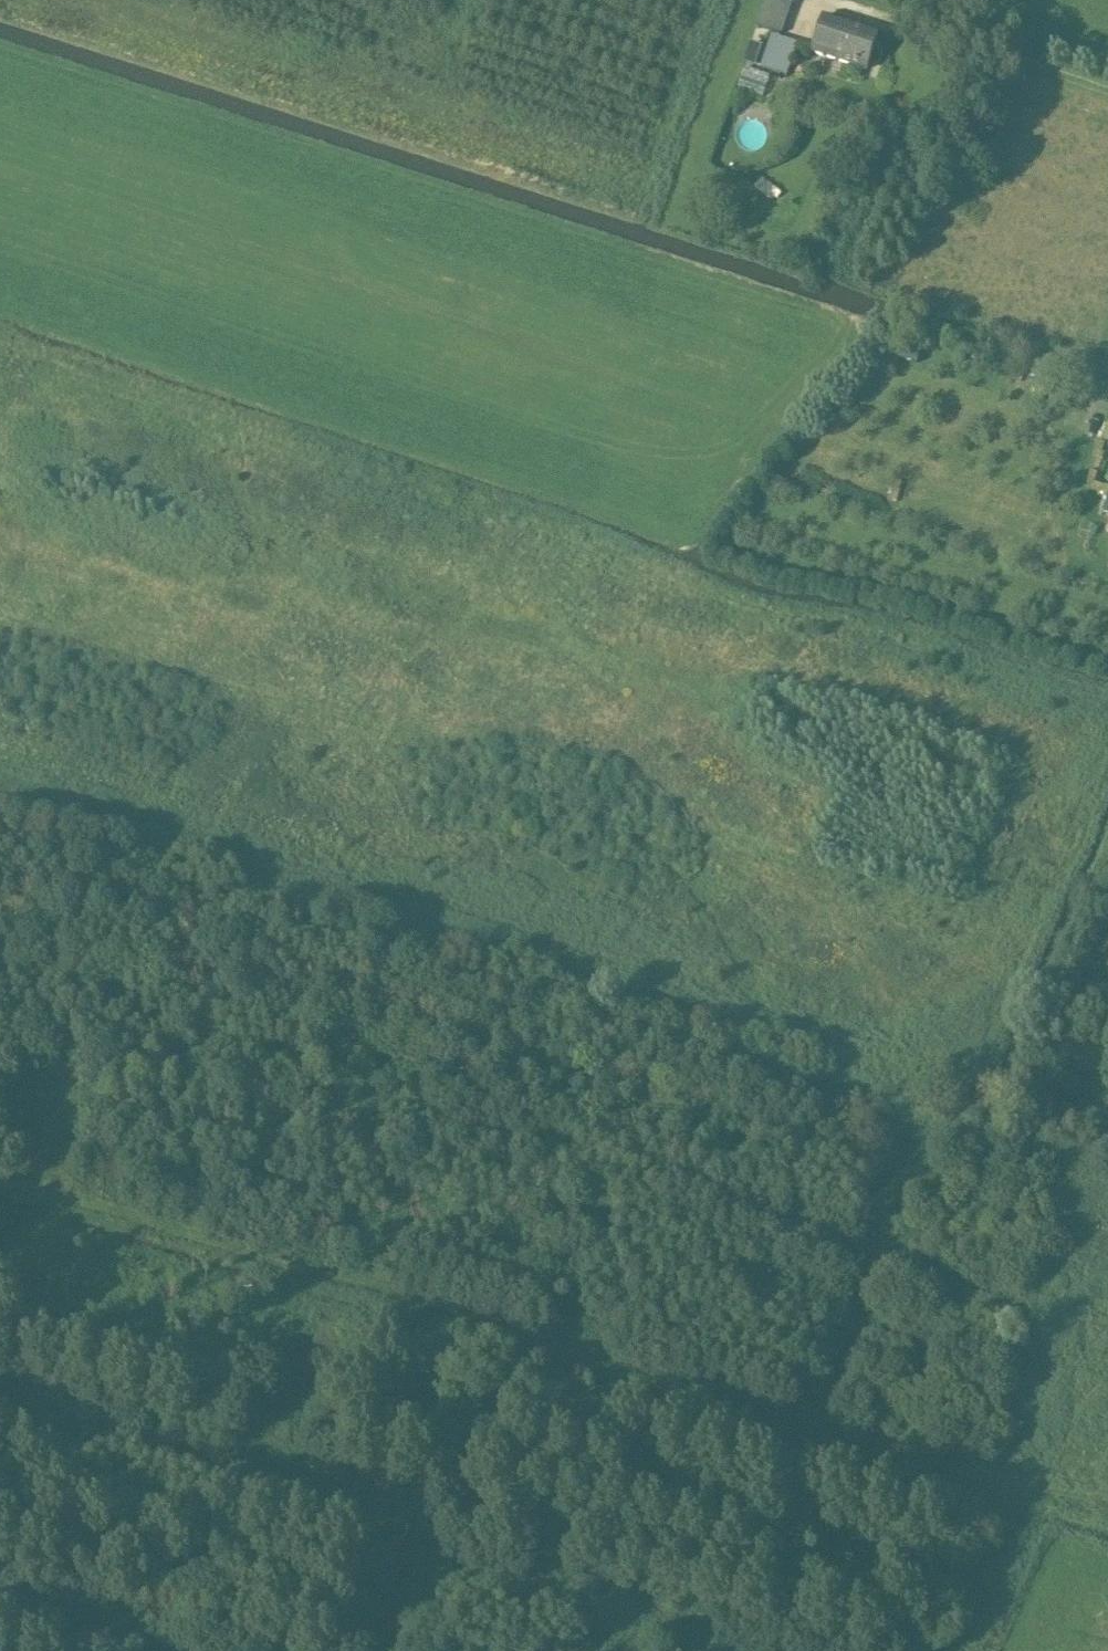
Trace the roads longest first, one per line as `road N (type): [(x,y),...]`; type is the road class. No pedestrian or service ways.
road 1 (track): [(688,1386),(817,1425),(909,1163),(876,1069),(890,1001)]
road 2 (track): [(817,1425),(1039,1493),(959,1650)]
road 3 (track): [(1107,91),(878,16)]

